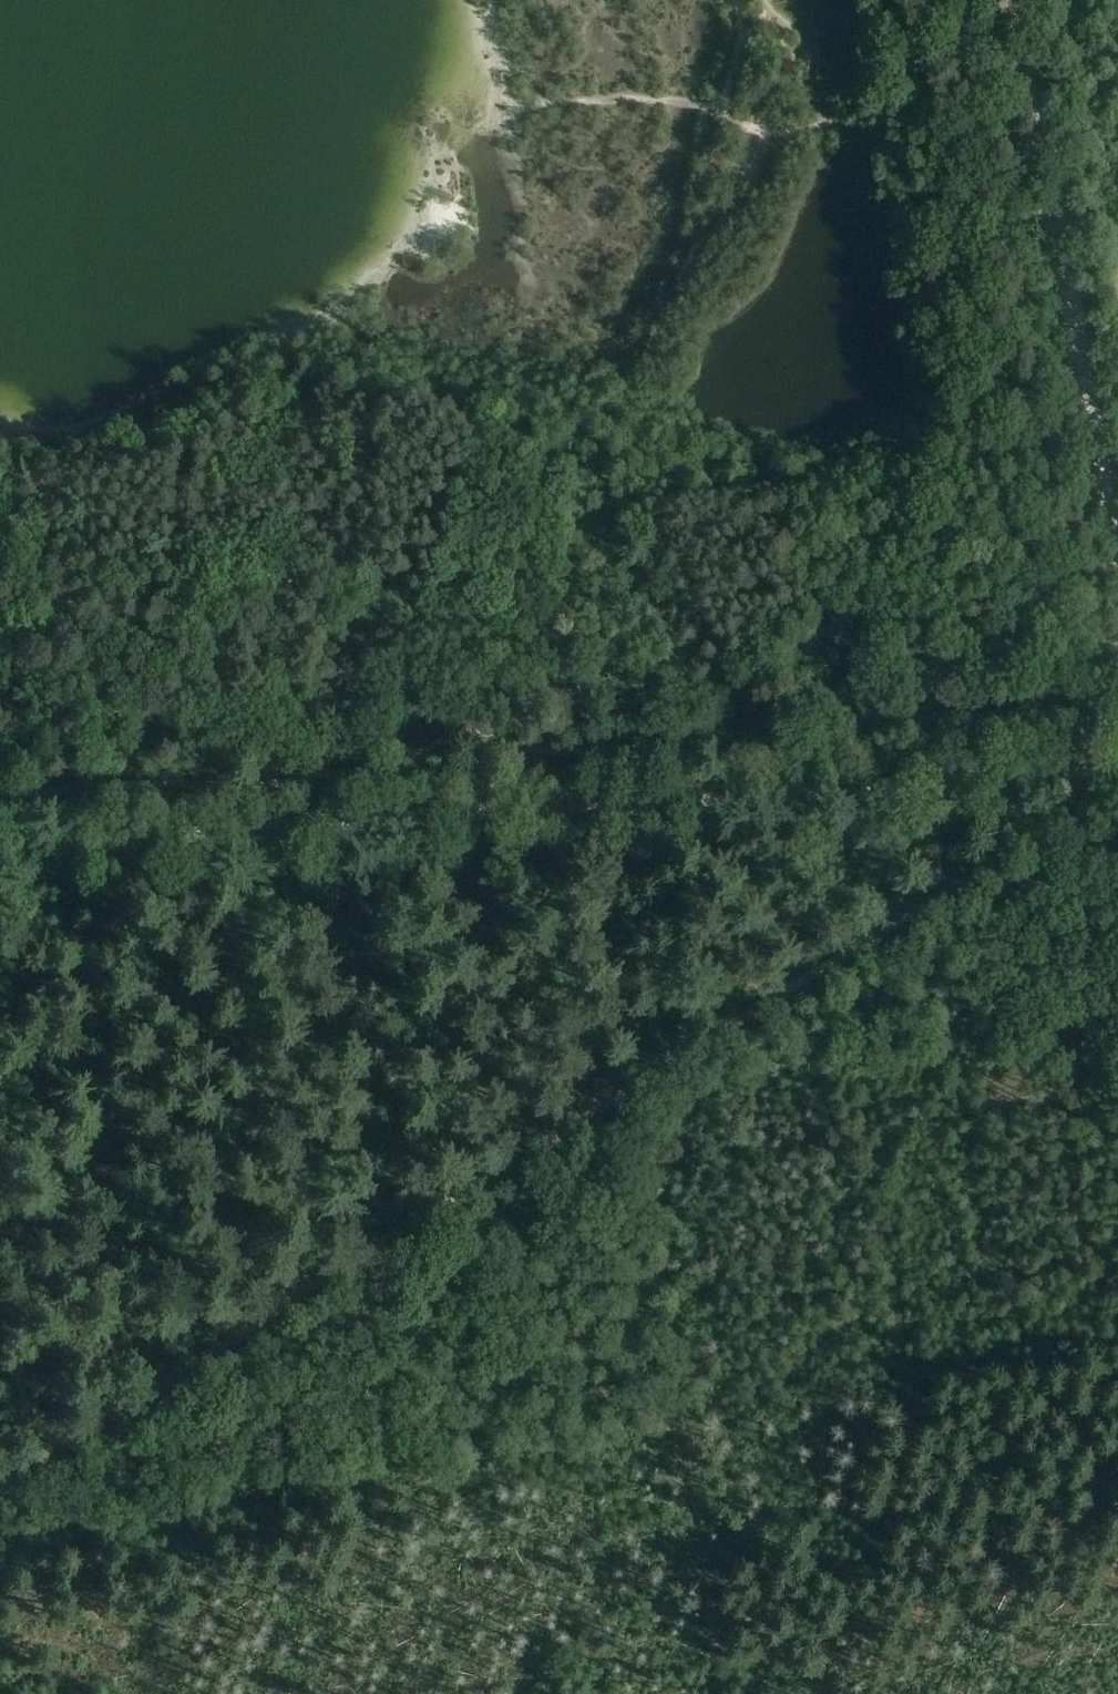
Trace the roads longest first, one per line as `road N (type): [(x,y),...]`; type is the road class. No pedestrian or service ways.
road 1 (track): [(1117,796),(904,911),(0,1490)]
road 2 (track): [(0,848),(1117,764)]
road 3 (track): [(631,1086),(723,1693)]
road 4 (unclassified): [(1117,540),(1019,0)]

